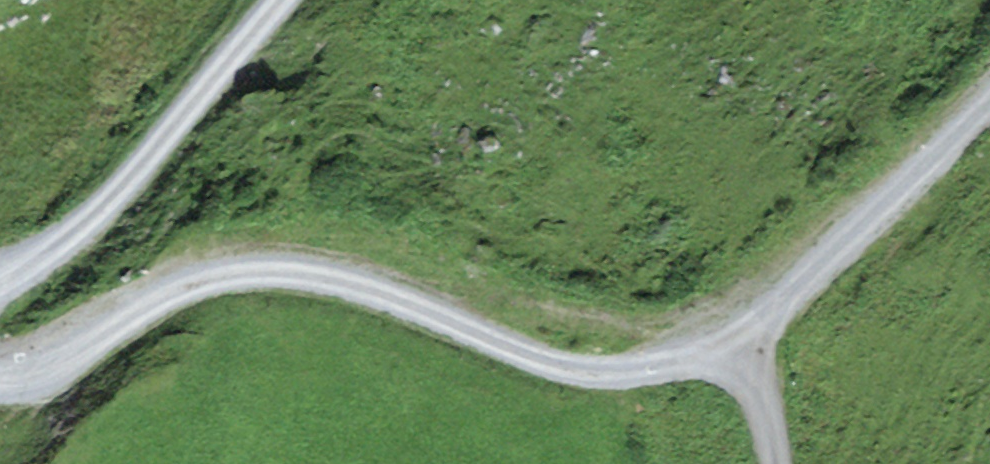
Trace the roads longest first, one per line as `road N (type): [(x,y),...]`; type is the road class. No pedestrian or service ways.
road 1 (track): [(0,375),(44,368),(185,287),(273,269),(353,283),(553,366),(596,373),(739,345)]
road 2 (track): [(280,0),(84,228),(0,289)]
road 3 (track): [(739,345),(989,91)]
road 4 (track): [(739,345),(777,463)]

